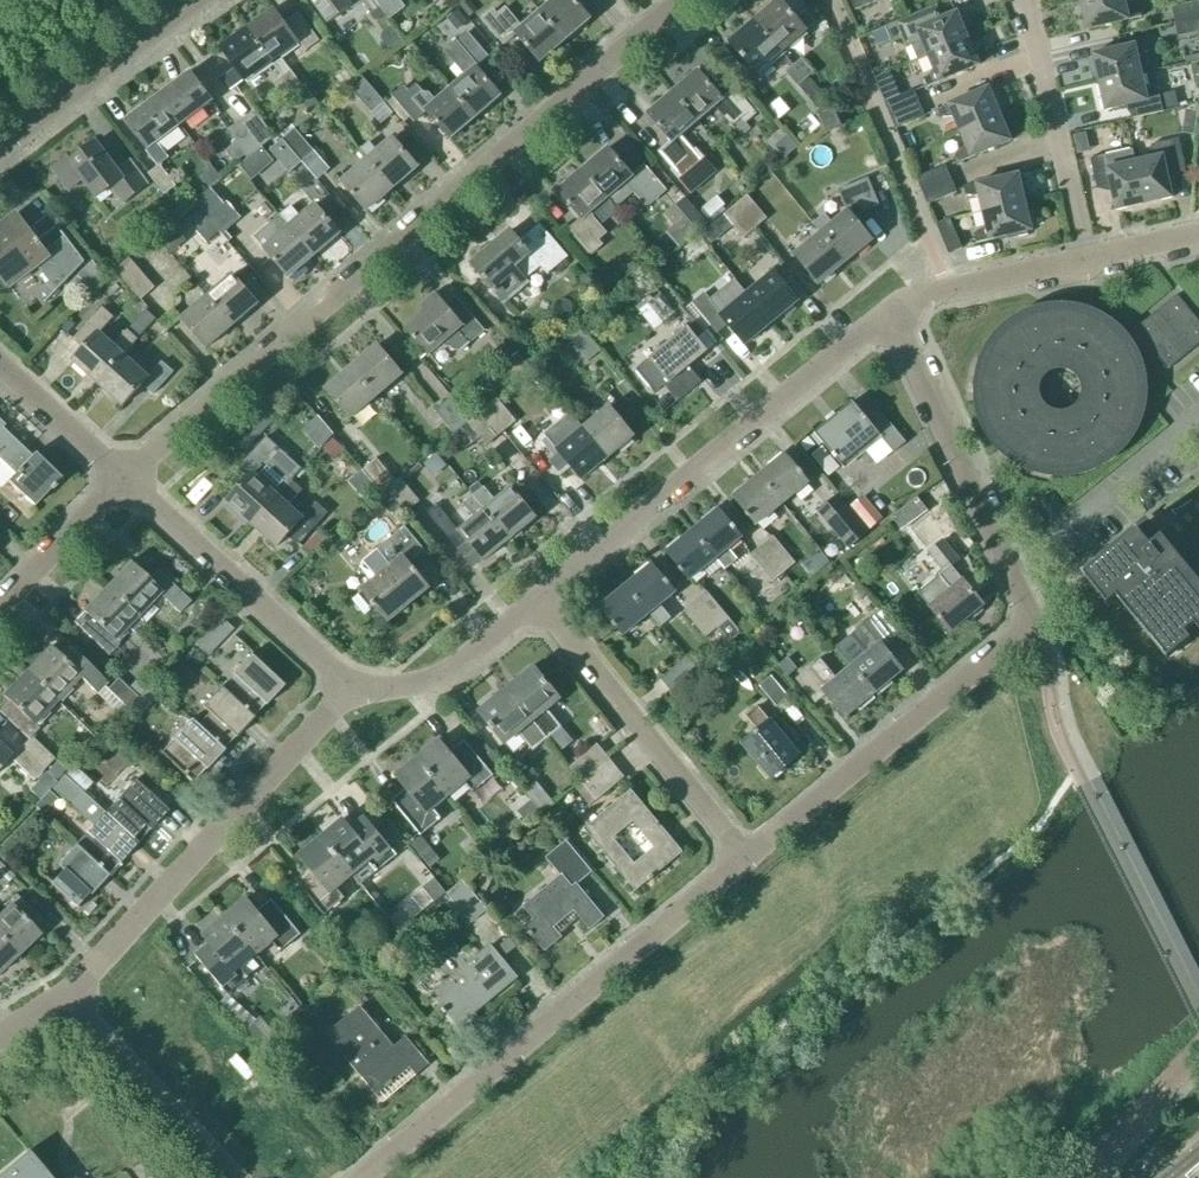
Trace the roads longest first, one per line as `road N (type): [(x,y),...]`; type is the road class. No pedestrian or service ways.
road 1 (residential): [(113,471),(674,0)]
road 2 (residential): [(365,1177),(745,858)]
road 3 (unclassified): [(535,605),(890,311)]
road 4 (residential): [(745,858),(1033,623),(1010,573)]
road 5 (residential): [(66,994),(350,685)]
road 6 (residential): [(745,858),(535,605)]
road 7 (unclassified): [(350,685),(113,471)]
road 8 (residential): [(1010,573),(890,311)]
road 9 (residential): [(1087,257),(1019,0)]
road 10 (residential): [(66,994),(234,1177)]
road 11 (unclassified): [(0,148),(197,0)]
road 12 (residential): [(1198,421),(1010,573)]
road 13 (unclassified): [(350,685),(408,685),(470,660),(535,605)]
road 14 (unclassified): [(890,311),(945,288),(1087,257)]
road 15 (residential): [(0,595),(113,471)]
road 16 (unclassified): [(113,471),(0,367)]

